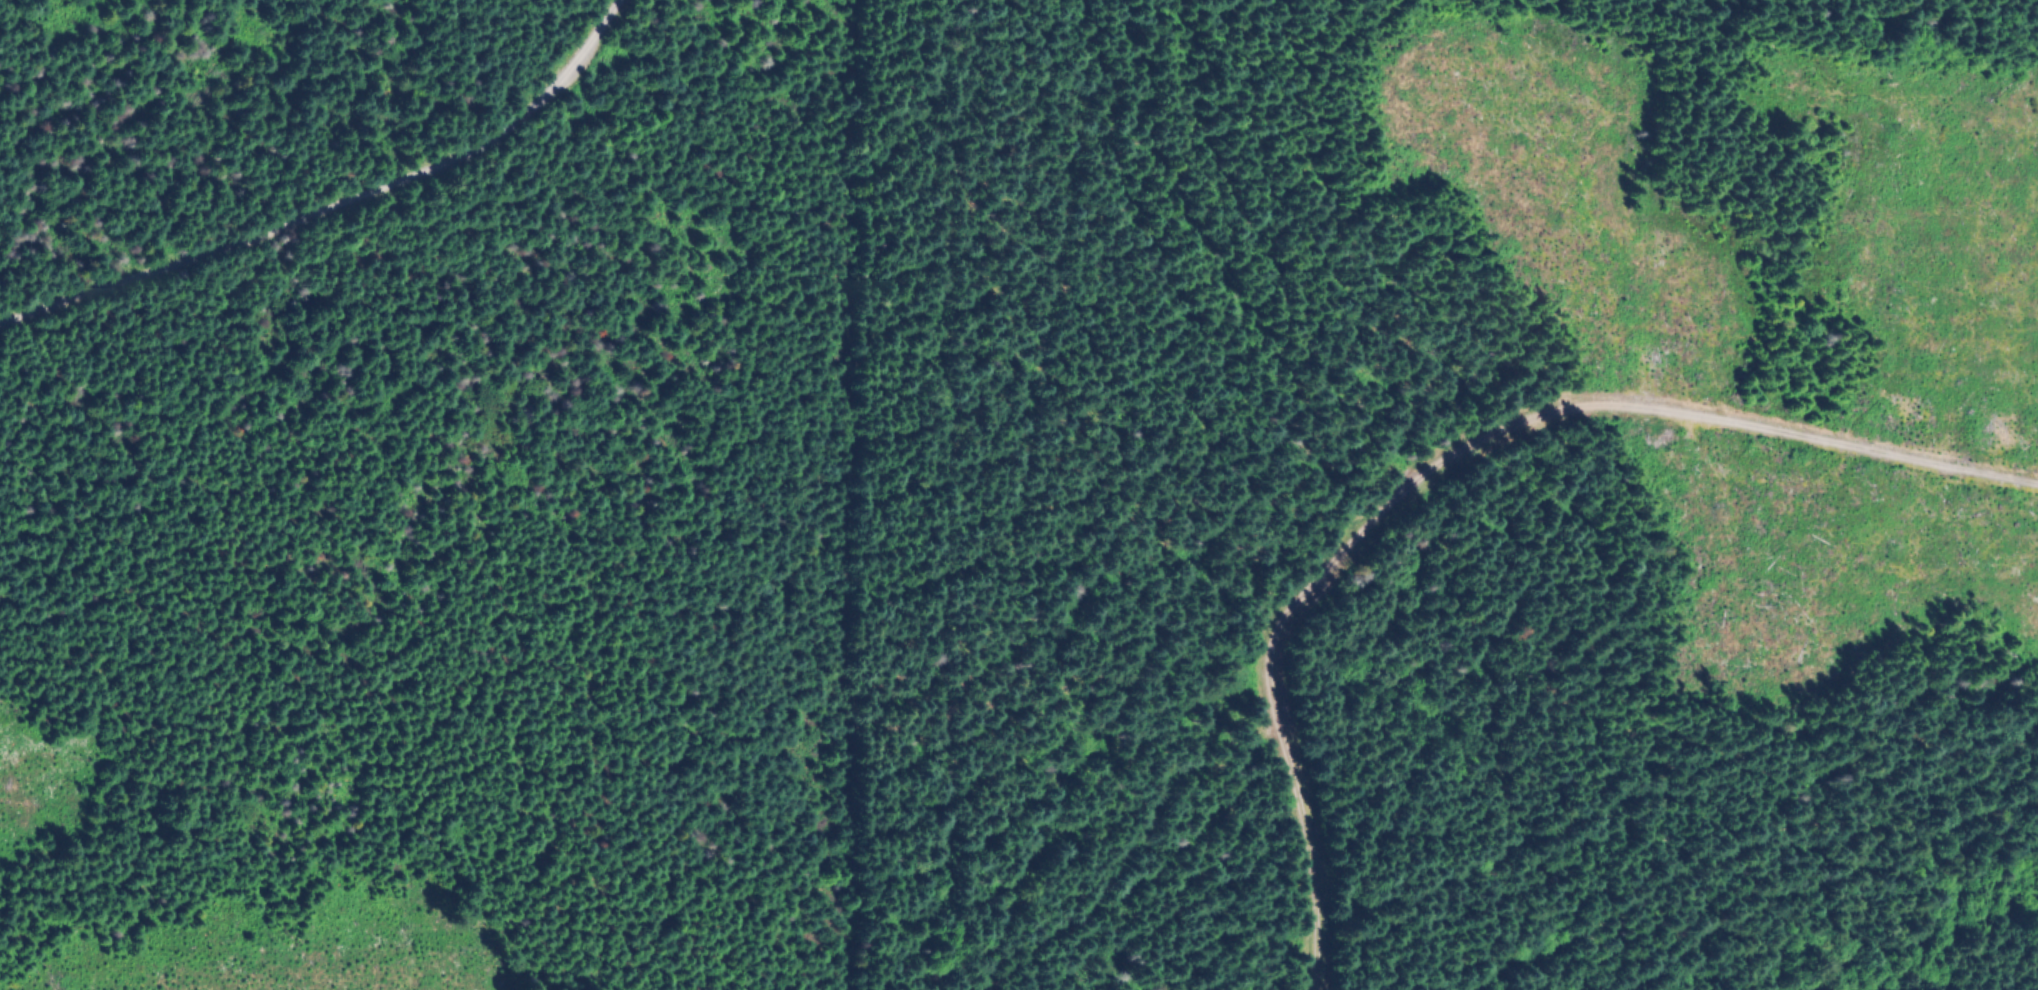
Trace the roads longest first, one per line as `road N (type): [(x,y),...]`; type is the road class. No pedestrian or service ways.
road 1 (track): [(2037,483),(1595,406),(1522,420),(1406,482),(1285,613),(1270,649),(1267,685),(1311,862),(1319,989)]
road 2 (residential): [(0,323),(291,227),(473,146),(576,61),(619,0)]

